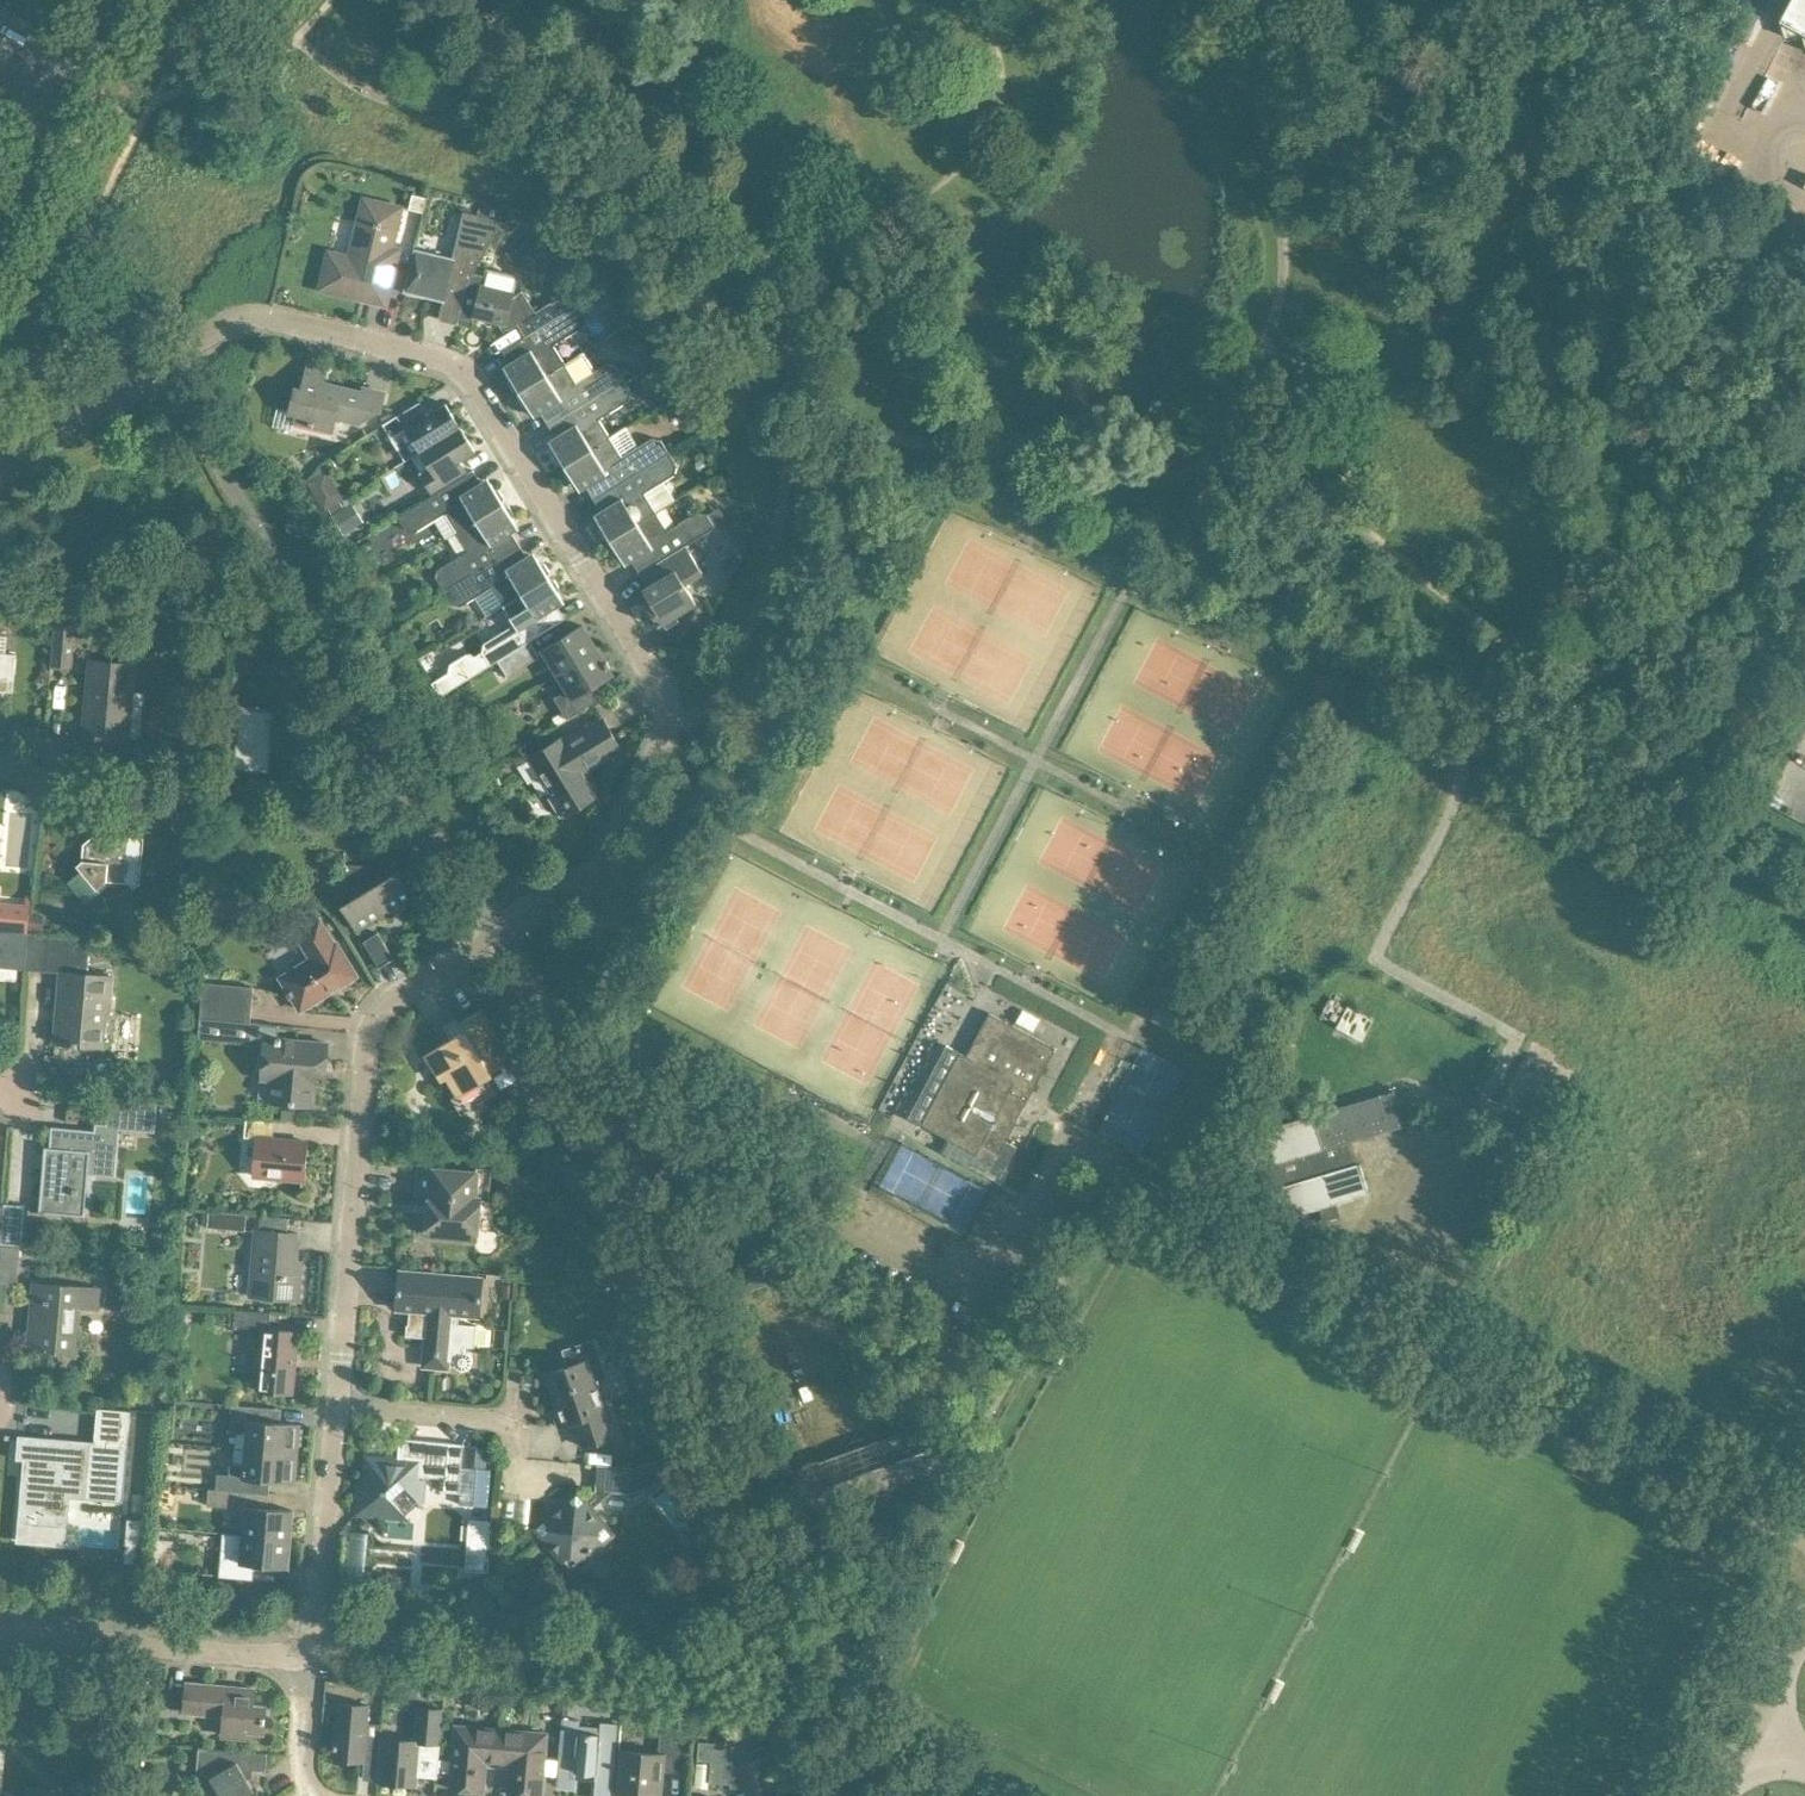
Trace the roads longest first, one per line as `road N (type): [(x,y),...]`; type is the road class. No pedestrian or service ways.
road 1 (residential): [(0,454),(217,331),(257,326),(429,358),(458,374),(491,417),(668,720),(618,847),(585,884),(370,1016),(356,1053),(332,1408)]
road 2 (unclassified): [(1804,1552),(1168,1215)]
road 3 (residential): [(315,1655),(0,1630)]
road 4 (residential): [(516,1520),(515,1426),(332,1408)]
road 5 (residential): [(332,1408),(315,1655)]
road 6 (tertiary): [(0,236),(36,186),(83,89)]
road 7 (residential): [(315,1655),(306,1765),(318,1795)]
road 8 (tertiary): [(62,79),(0,185)]

